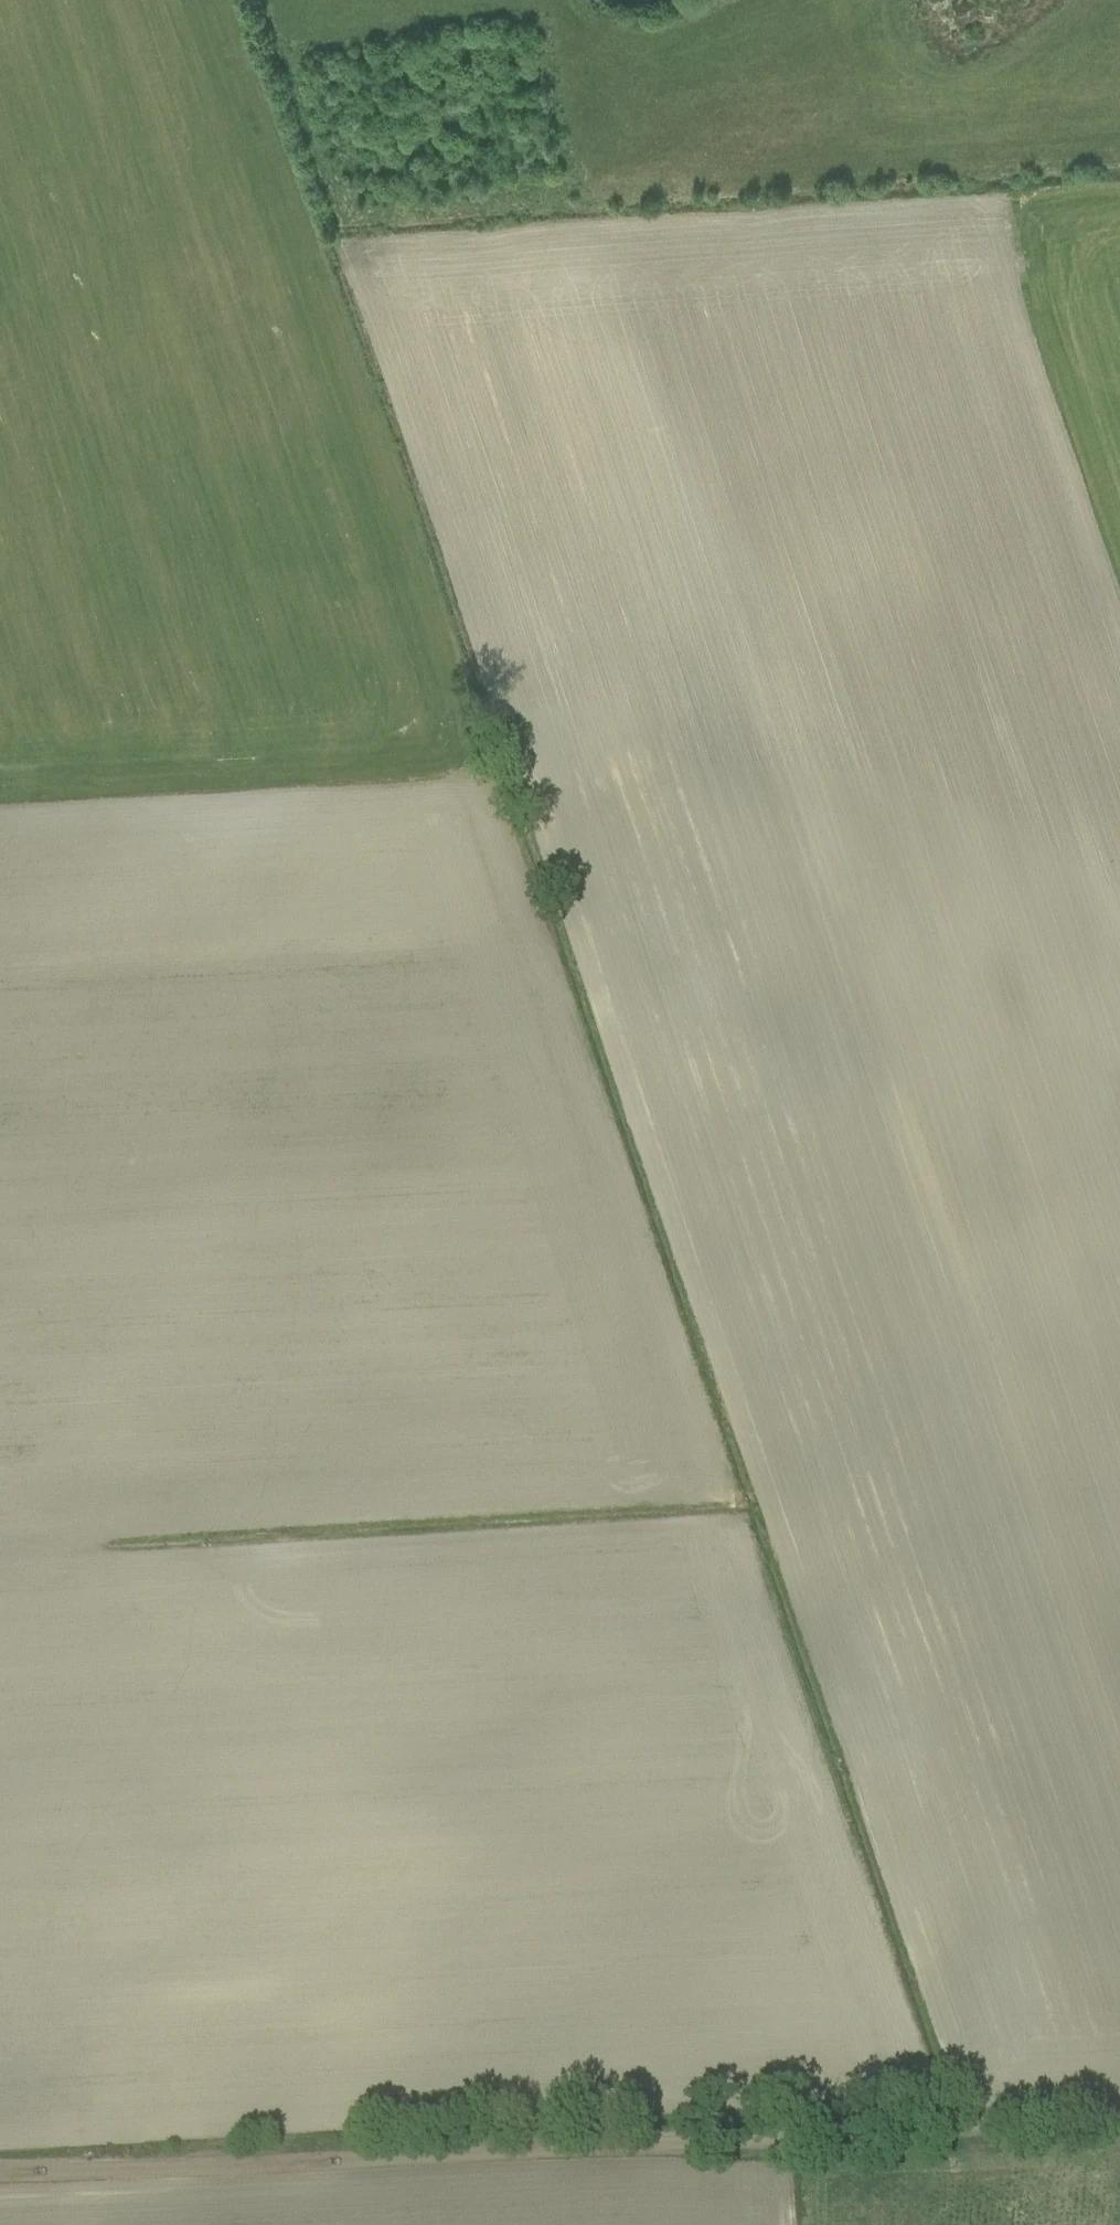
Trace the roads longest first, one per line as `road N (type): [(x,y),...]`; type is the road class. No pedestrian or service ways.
road 1 (track): [(1119,2116),(577,2150),(0,2171)]

